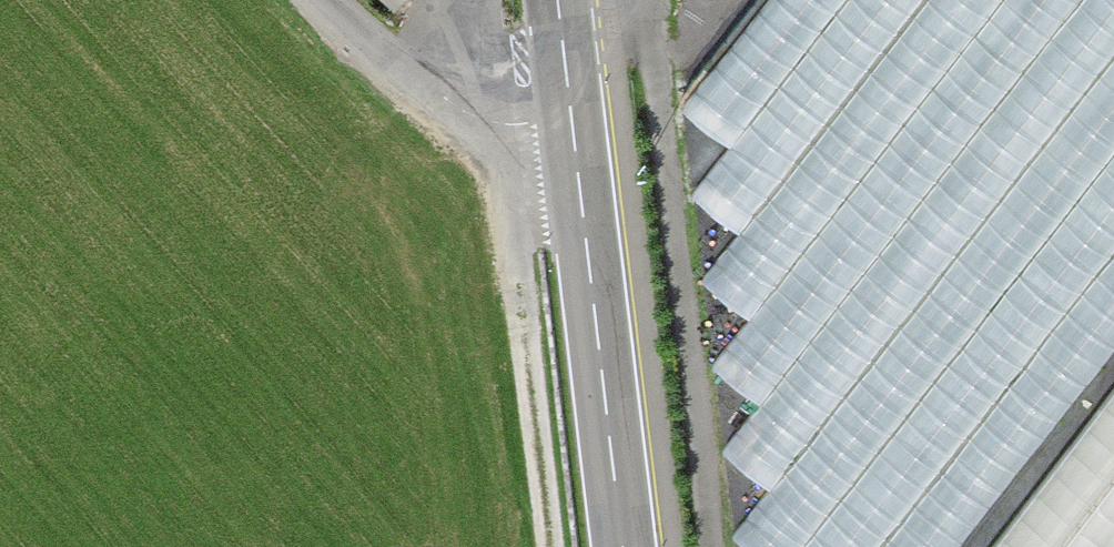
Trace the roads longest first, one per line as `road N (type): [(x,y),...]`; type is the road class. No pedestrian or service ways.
road 1 (secondary): [(571,121),(623,546)]
road 2 (track): [(505,127),(552,546)]
road 3 (unclassified): [(323,0),(448,103),(505,127),(571,121)]
road 4 (secondary): [(558,0),(571,121)]

